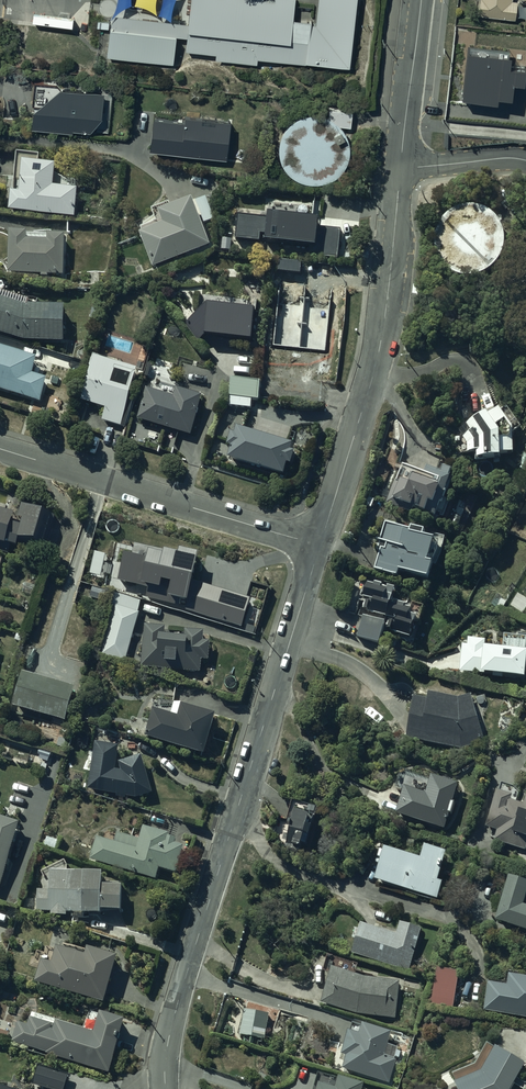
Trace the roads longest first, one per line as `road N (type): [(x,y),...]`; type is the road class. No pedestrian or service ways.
road 1 (unclassified): [(319,546),(170,1034),(166,1088)]
road 2 (unclassified): [(400,170),(378,355),(319,546)]
road 3 (residential): [(319,546),(0,450)]
road 4 (unclassified): [(420,0),(400,170)]
road 5 (residential): [(400,170),(525,161)]

